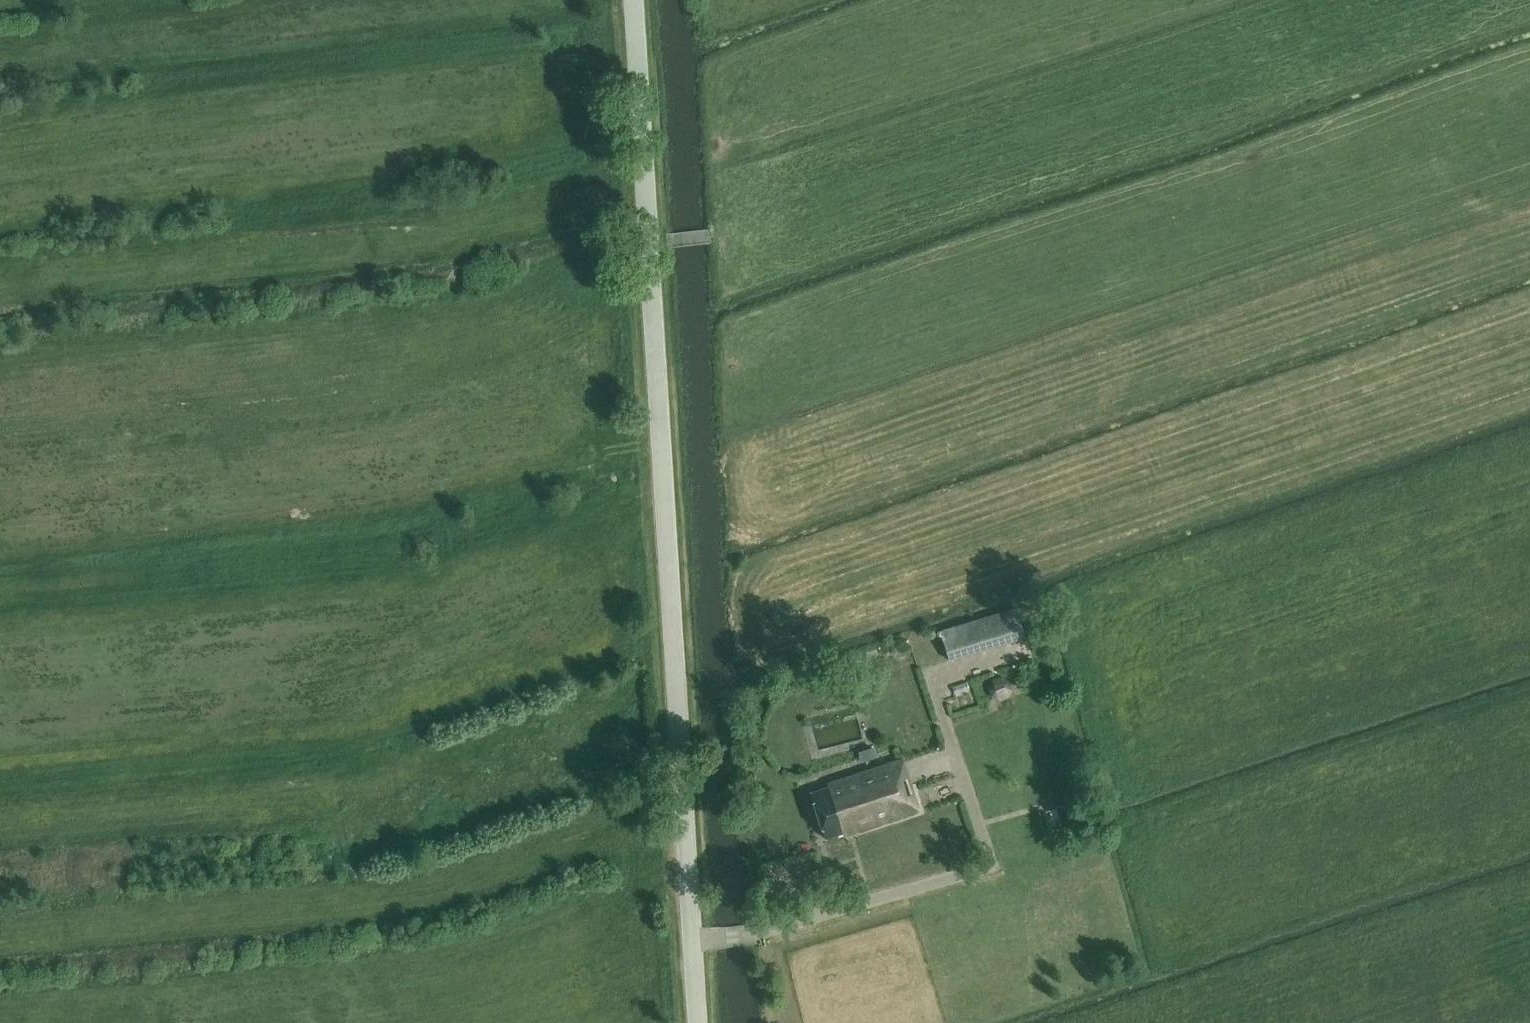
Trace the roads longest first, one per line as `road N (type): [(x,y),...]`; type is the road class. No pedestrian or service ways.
road 1 (unclassified): [(698,1022),(633,0)]

